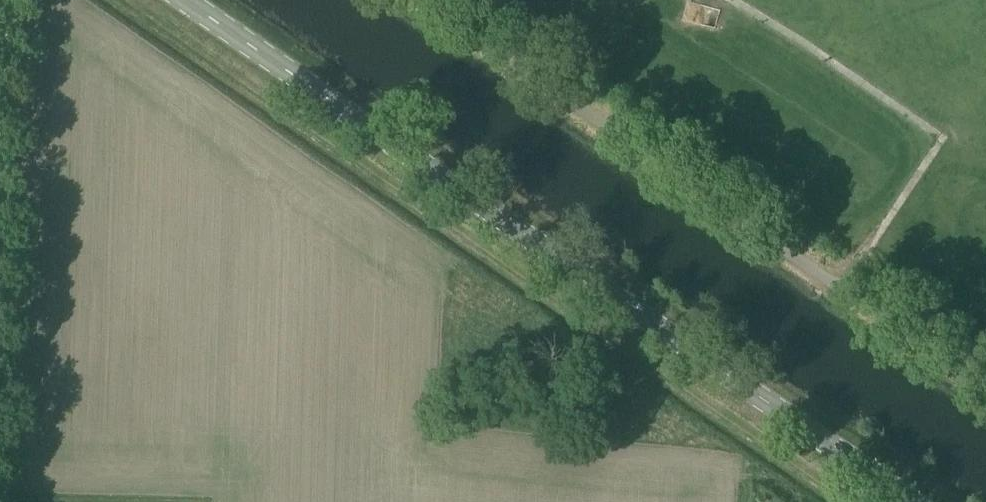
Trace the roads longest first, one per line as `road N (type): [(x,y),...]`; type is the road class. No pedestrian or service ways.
road 1 (secondary): [(906,501),(177,0)]
road 2 (unclassified): [(985,396),(409,0)]
road 3 (unclassified): [(0,159),(7,0)]

